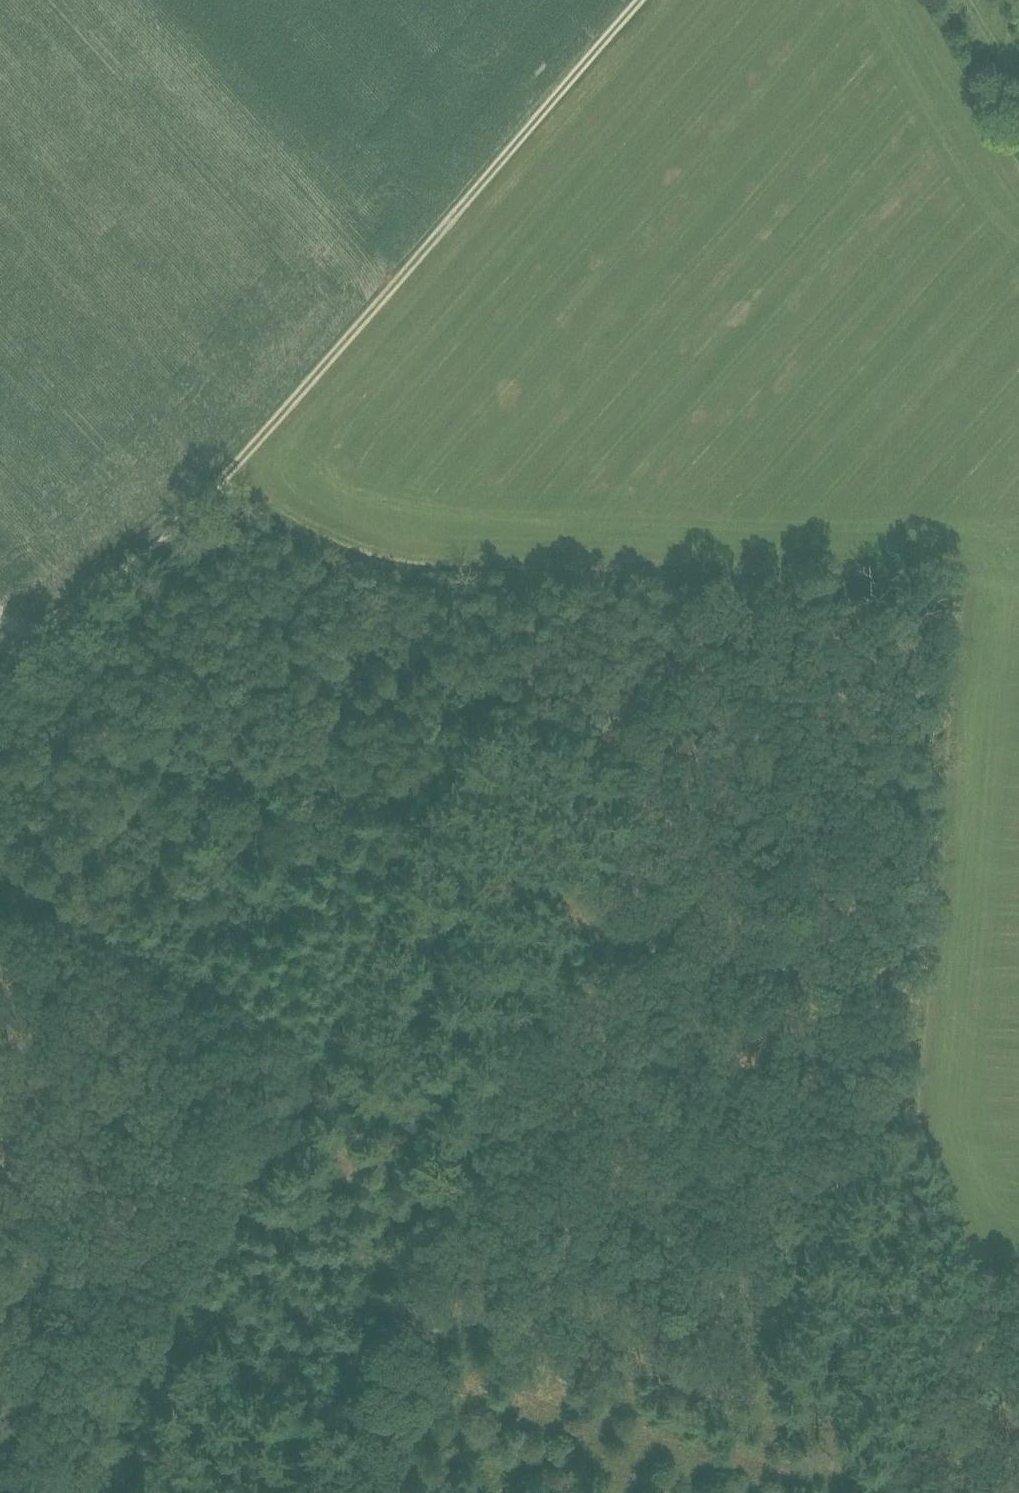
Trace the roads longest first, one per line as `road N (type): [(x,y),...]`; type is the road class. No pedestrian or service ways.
road 1 (track): [(0,654),(132,565),(220,477),(643,0)]
road 2 (track): [(220,477),(361,547),(397,556),(978,576)]

